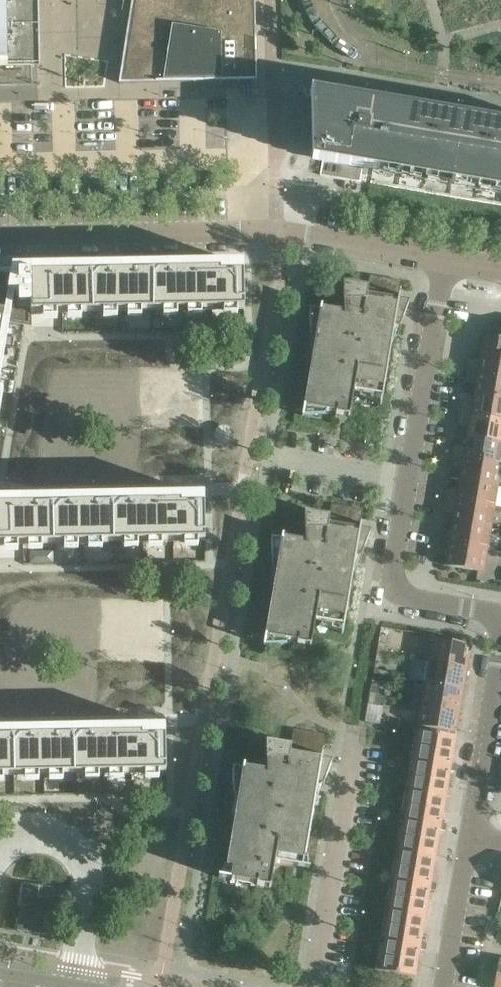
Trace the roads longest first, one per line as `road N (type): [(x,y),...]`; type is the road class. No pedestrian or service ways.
road 1 (residential): [(500,607),(386,587),(440,260)]
road 2 (residential): [(440,260),(276,235),(110,237)]
road 3 (residential): [(443,986),(500,704)]
road 4 (residential): [(314,986),(367,715)]
road 5 (unclassified): [(78,985),(90,900),(82,853),(64,837),(43,834),(14,835),(0,846)]
road 6 (residential): [(197,463),(0,460)]
road 7 (residential): [(0,698),(160,696)]

